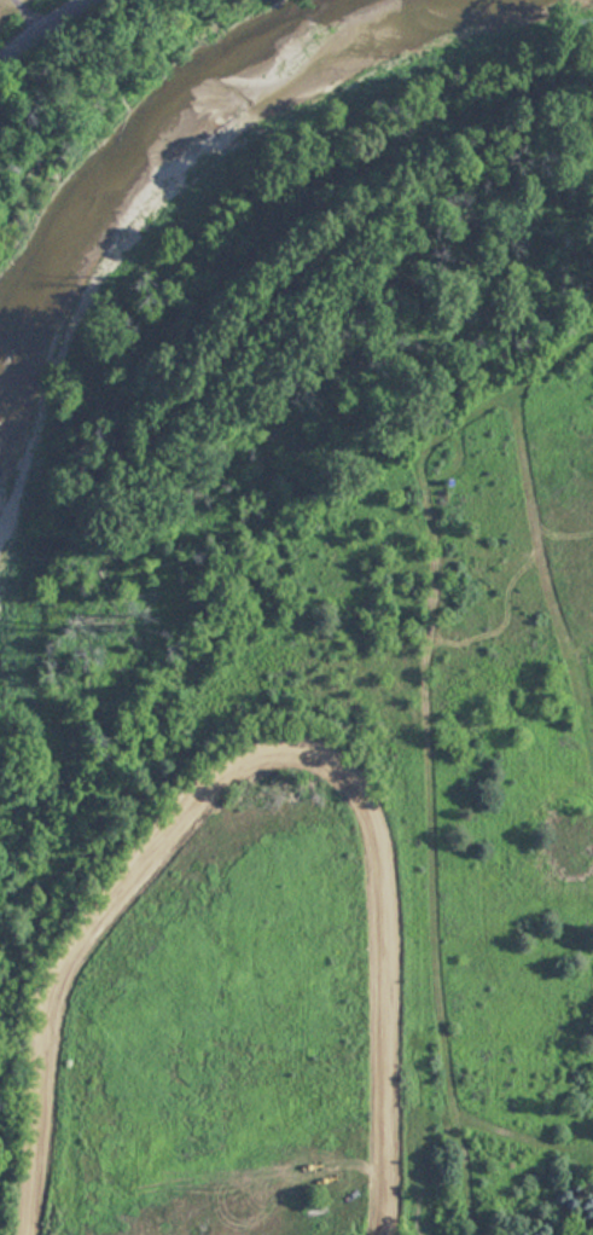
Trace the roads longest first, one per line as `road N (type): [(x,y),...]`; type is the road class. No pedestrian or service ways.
road 1 (residential): [(100,0),(0,69)]

